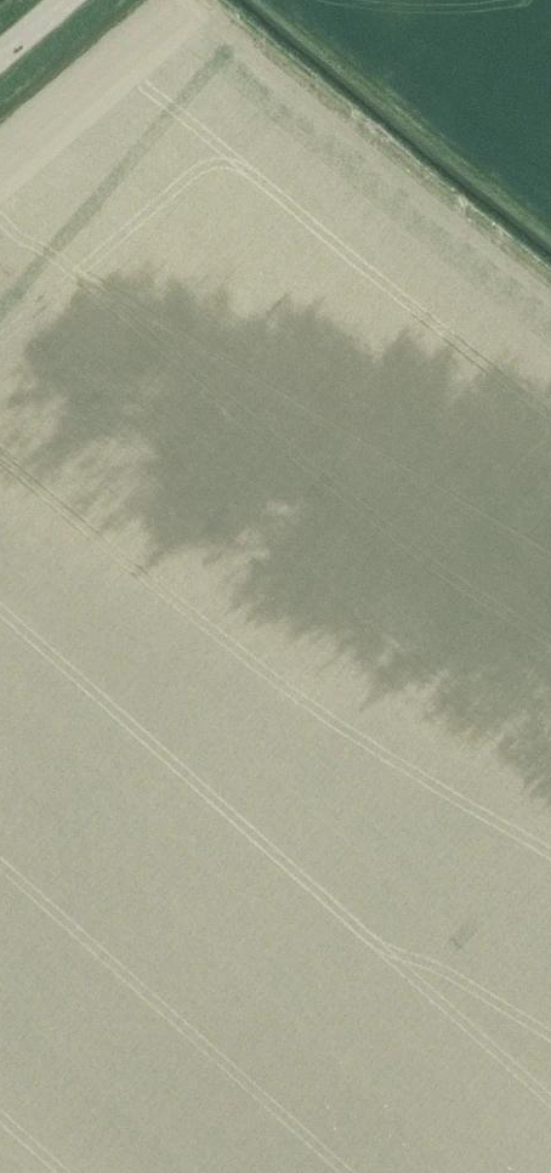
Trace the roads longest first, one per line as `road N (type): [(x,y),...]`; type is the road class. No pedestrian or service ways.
road 1 (track): [(550,276),(210,0)]

